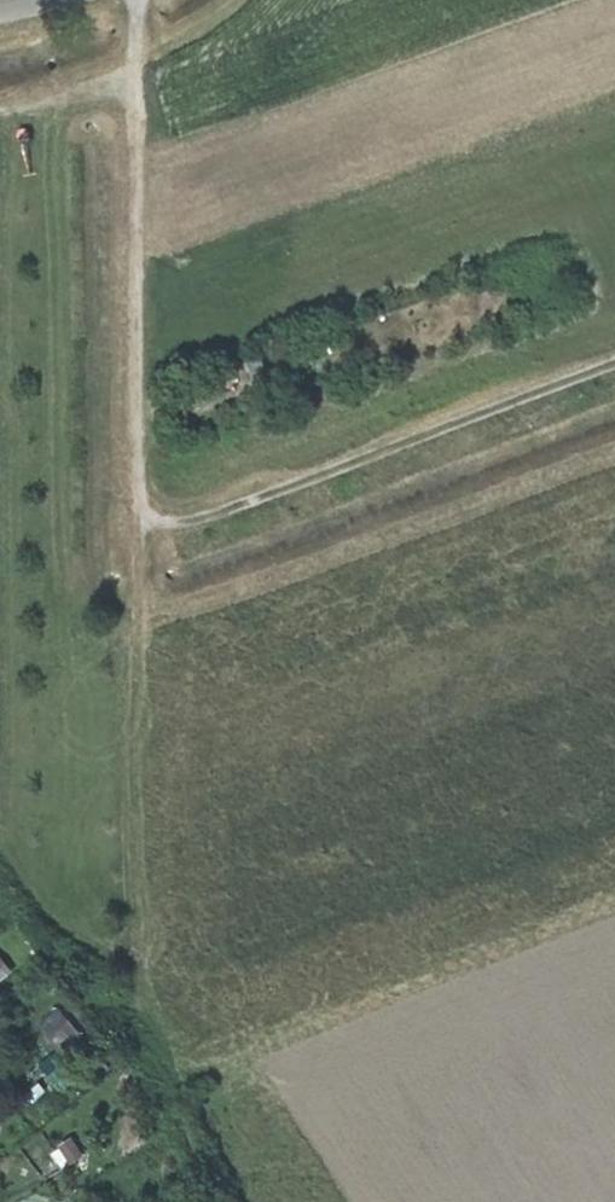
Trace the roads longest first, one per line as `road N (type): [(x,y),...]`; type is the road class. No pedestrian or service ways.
road 1 (track): [(225,1201),(175,1070),(148,934),(149,505)]
road 2 (track): [(614,374),(186,531),(164,530),(149,505)]
road 3 (track): [(149,505),(145,0)]

